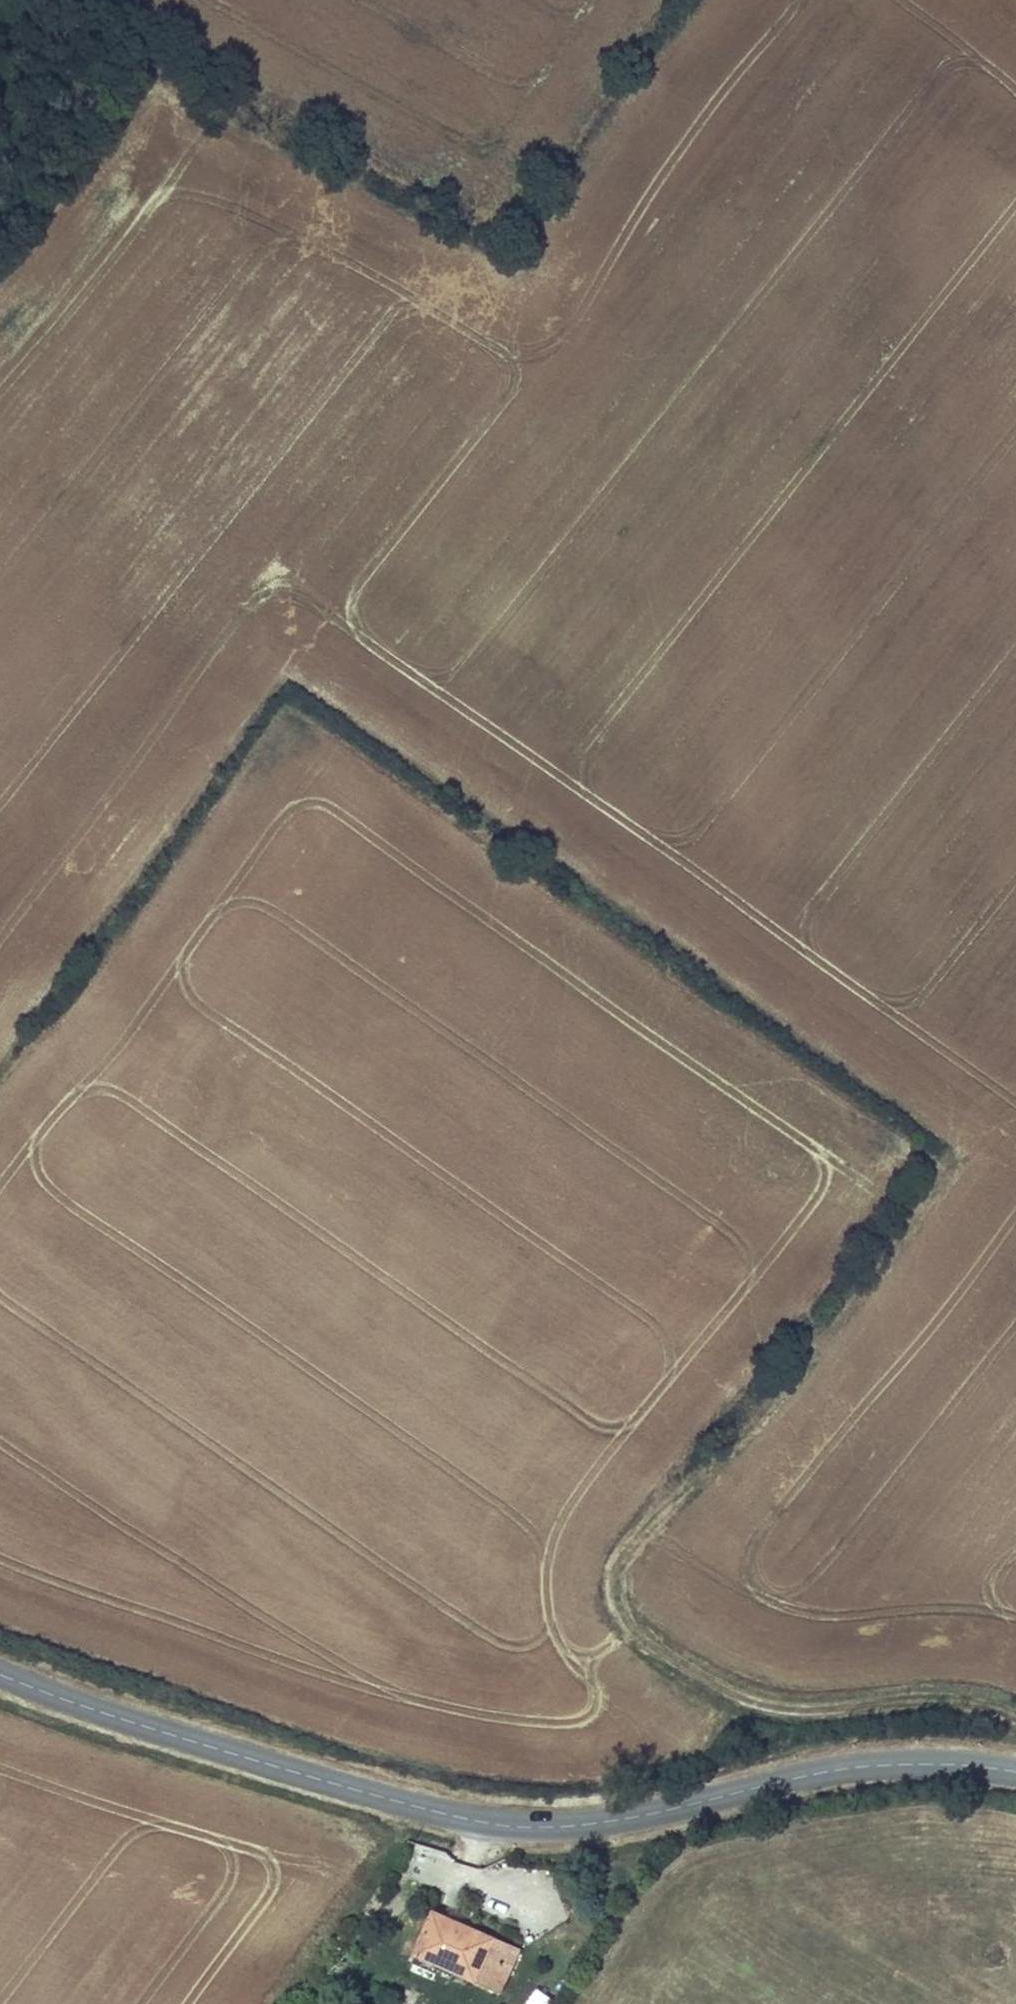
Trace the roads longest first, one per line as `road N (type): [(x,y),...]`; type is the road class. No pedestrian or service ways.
road 1 (tertiary): [(0,1675),(255,1762),(484,1824),(569,1827),(627,1819),(869,1766),(1015,1773)]

